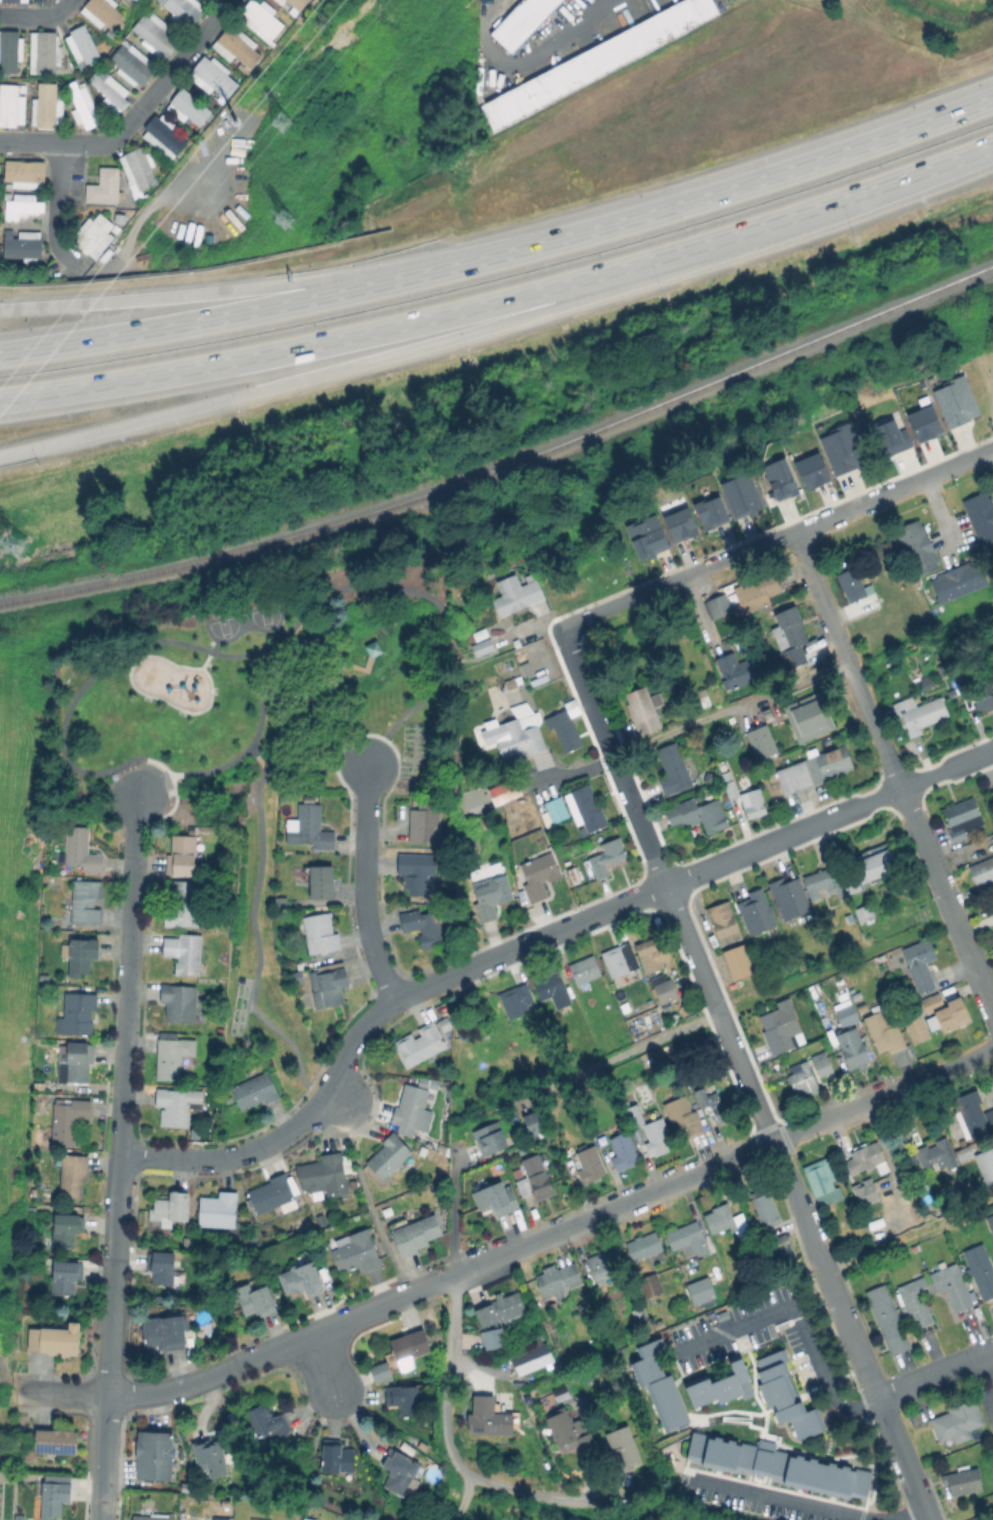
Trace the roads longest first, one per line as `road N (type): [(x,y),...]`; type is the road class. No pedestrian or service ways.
road 1 (motorway): [(0,455),(556,308),(698,248)]
road 2 (residential): [(101,1519),(137,797)]
road 3 (motorway): [(0,399),(293,350),(698,248)]
road 4 (residential): [(992,751),(397,995)]
road 5 (residential): [(992,1049),(456,1273)]
road 6 (motorway): [(992,100),(765,180),(456,268)]
road 7 (residential): [(559,630),(773,1144)]
road 8 (residential): [(797,533),(992,1007)]
road 9 (residential): [(992,451),(559,630)]
road 10 (motorway): [(456,268),(0,356)]
road 11 (motorway): [(456,268),(0,311)]
road 12 (residential): [(456,1273),(170,1391),(44,1391)]
road 13 (residential): [(122,1156),(223,1161),(276,1144),(321,1106),(353,1040),(397,995)]
road 14 (residential): [(456,1273),(446,1416),(452,1456),(492,1484),(590,1498)]
road 15 (motorway): [(698,248),(992,147)]
road 16 (residential): [(826,1274),(928,1519)]
road 17 (residential): [(397,995),(368,929),(369,766)]
road 18 (residential): [(773,1144),(826,1274)]
road 19 (residential): [(992,1350),(877,1398)]

